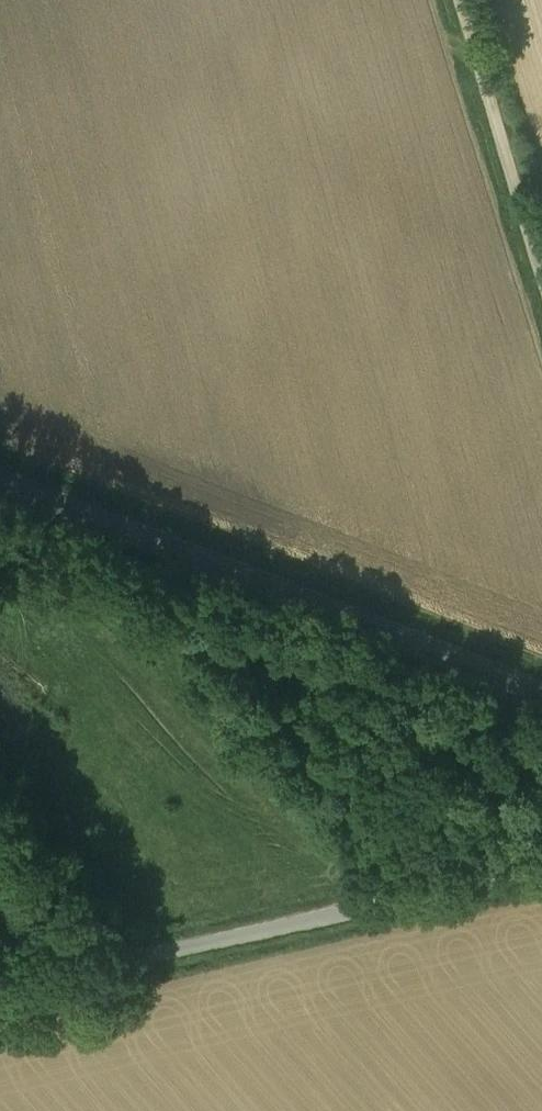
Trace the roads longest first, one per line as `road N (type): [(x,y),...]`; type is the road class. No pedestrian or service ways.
road 1 (tertiary): [(541,693),(0,480)]
road 2 (unclassified): [(541,869),(0,982)]
road 3 (unclassified): [(463,0),(541,257)]

